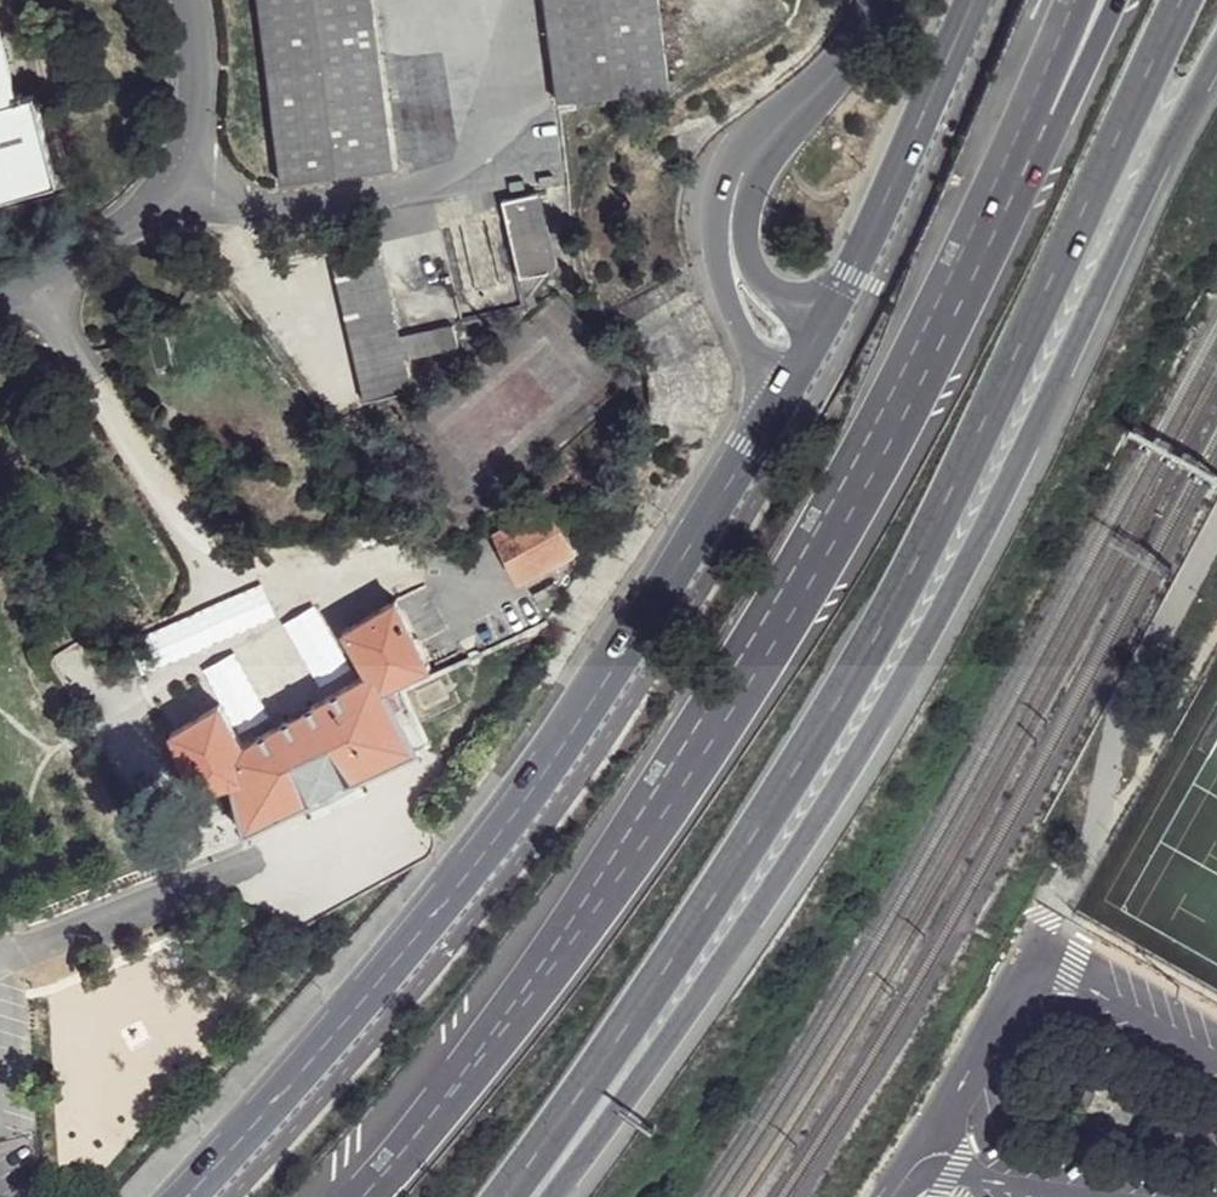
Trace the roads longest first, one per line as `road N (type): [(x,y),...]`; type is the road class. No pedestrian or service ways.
road 1 (motorway): [(498,1196),(656,977),(819,730),(922,541),(1178,0)]
road 2 (motorway): [(551,1196),(862,749),(957,583),(1216,51)]
road 3 (motorway): [(1106,0),(852,515),(561,950)]
road 4 (motorway): [(1062,0),(876,402),(561,950)]
road 5 (secondary): [(193,1196),(512,817),(784,400)]
road 6 (secondary): [(822,318),(967,0)]
road 7 (motorway): [(561,950),(346,1196)]
road 8 (residential): [(1033,962),(905,1196)]
road 9 (tertiary): [(728,175),(713,235),(720,281),(746,349),(784,400)]
road 10 (tertiary): [(872,0),(848,43),(728,175)]
road 11 (tertiary): [(822,318),(780,298),(748,267),(728,175)]

